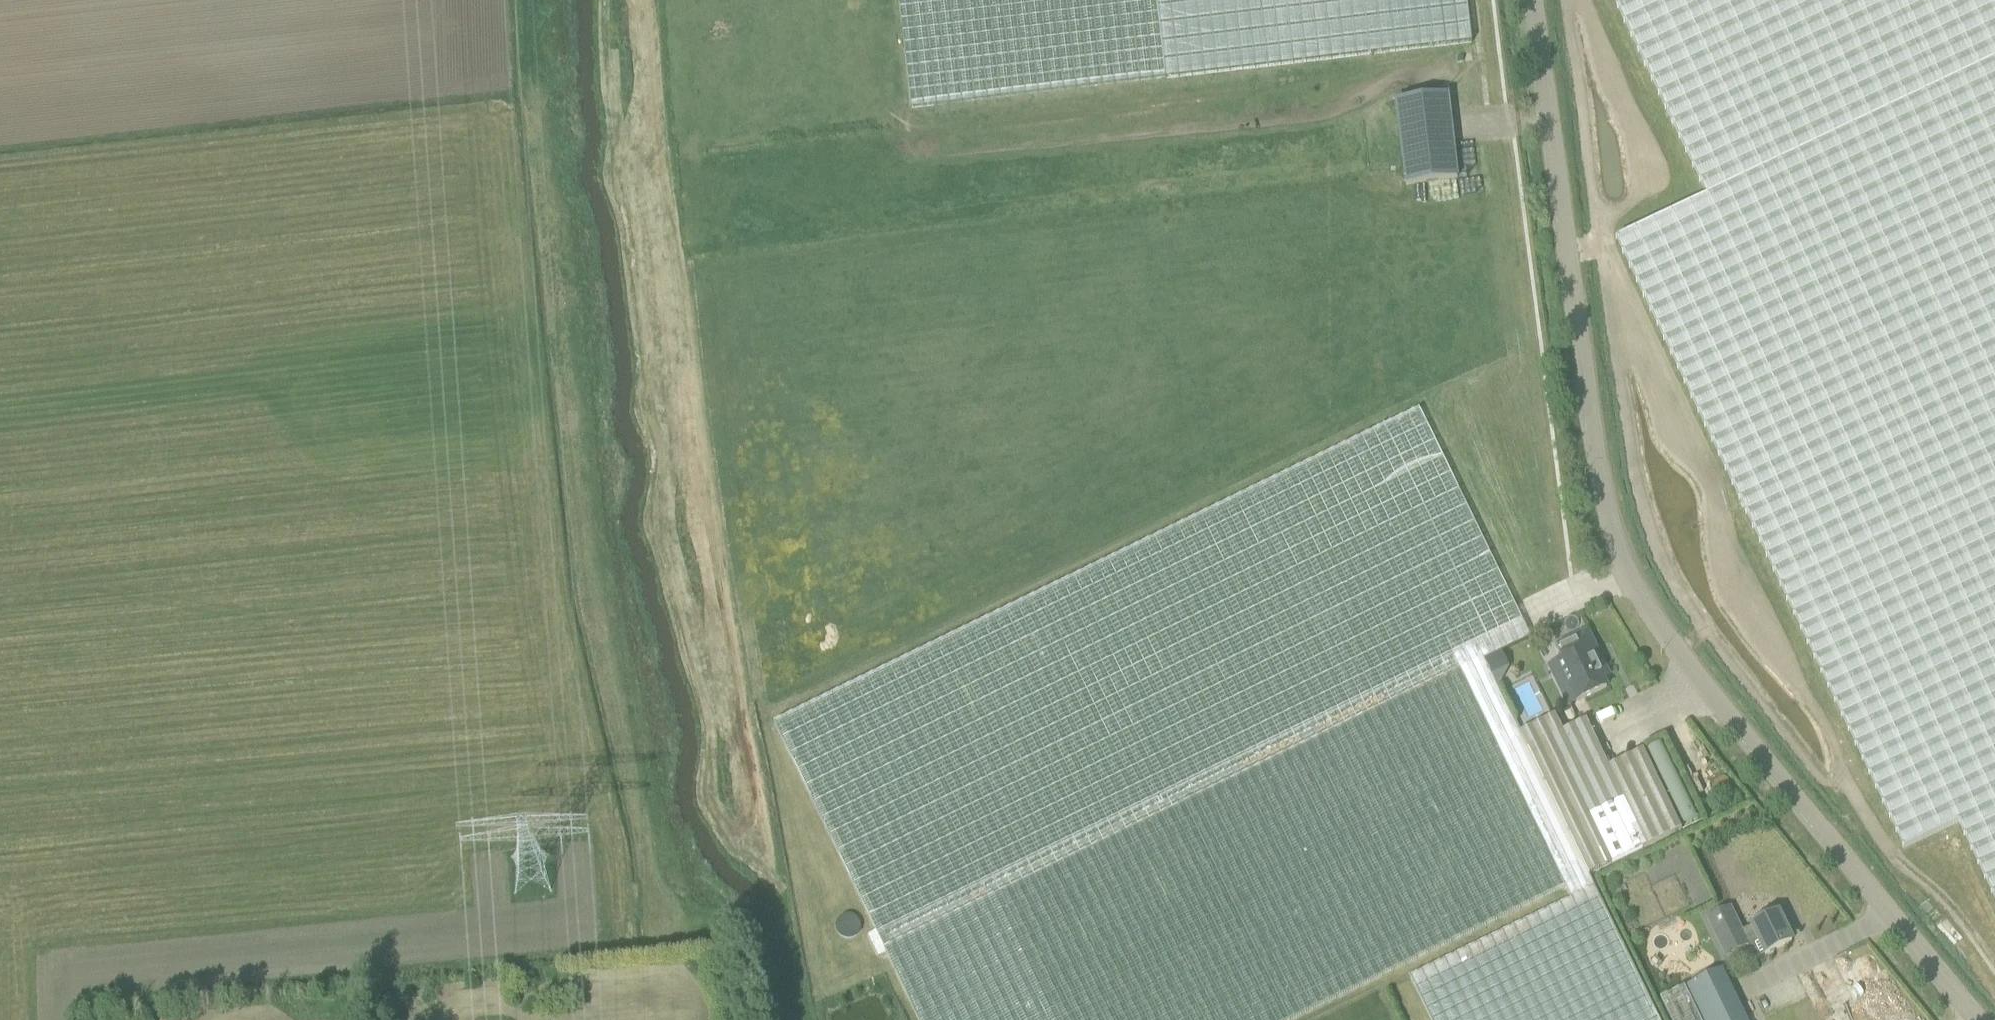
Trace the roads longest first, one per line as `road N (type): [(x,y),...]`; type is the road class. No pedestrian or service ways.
road 1 (unclassified): [(1977,1019),(1641,601),(1611,535),(1531,0)]

